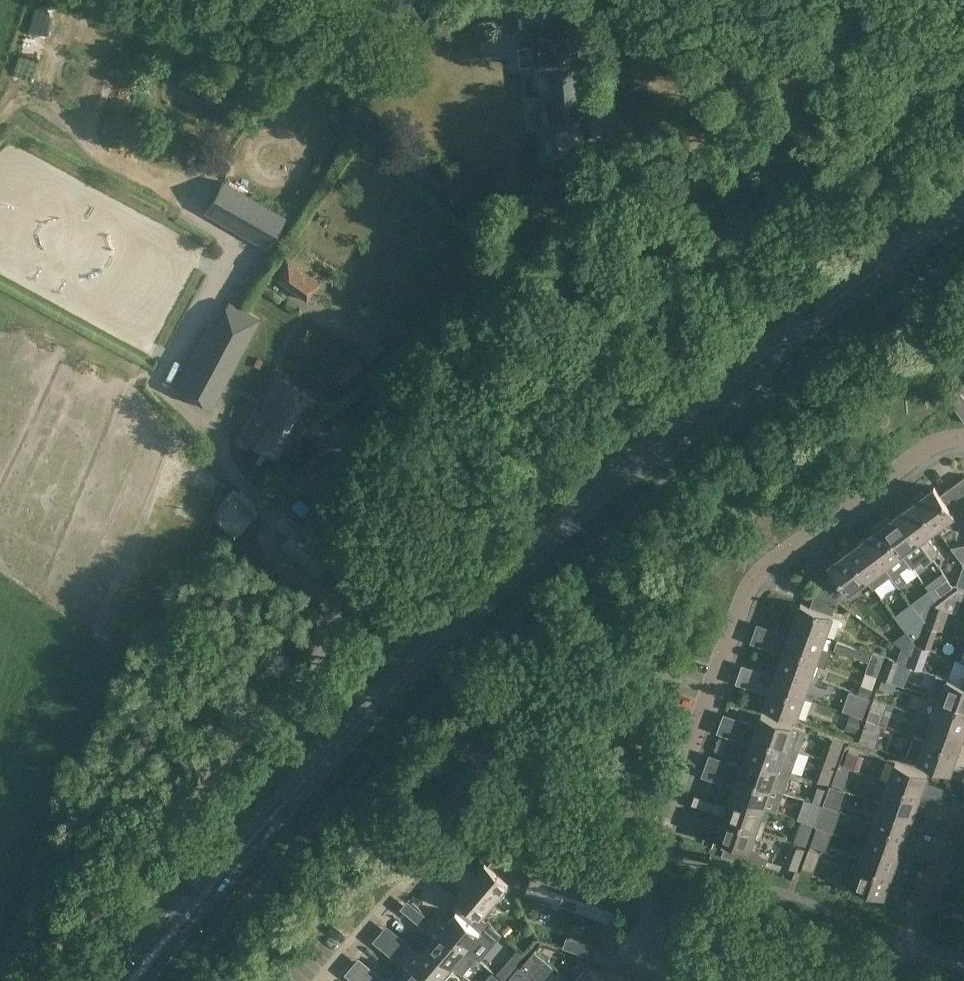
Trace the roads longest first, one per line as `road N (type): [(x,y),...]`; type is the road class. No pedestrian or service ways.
road 1 (unclassified): [(31,980),(374,603),(434,421),(464,358),(737,160)]
road 2 (primary): [(225,869),(523,548),(815,319),(963,214)]
road 3 (residential): [(963,437),(928,445),(752,584),(648,853)]
road 4 (residential): [(328,980),(489,808),(512,808),(648,853)]
road 5 (primary): [(225,869),(118,980)]
road 6 (residential): [(909,948),(963,806)]
road 7 (primary): [(146,980),(225,869)]
road 8 (residential): [(648,853),(650,897),(675,980)]

